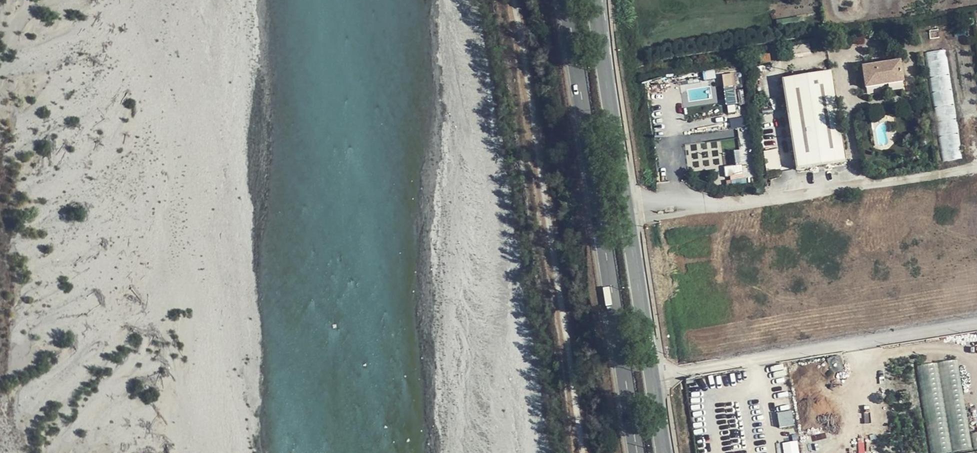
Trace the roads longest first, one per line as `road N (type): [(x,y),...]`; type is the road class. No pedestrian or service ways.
road 1 (primary): [(666,452),(595,0)]
road 2 (primary): [(567,0),(637,452)]
road 3 (track): [(584,452),(514,0)]

